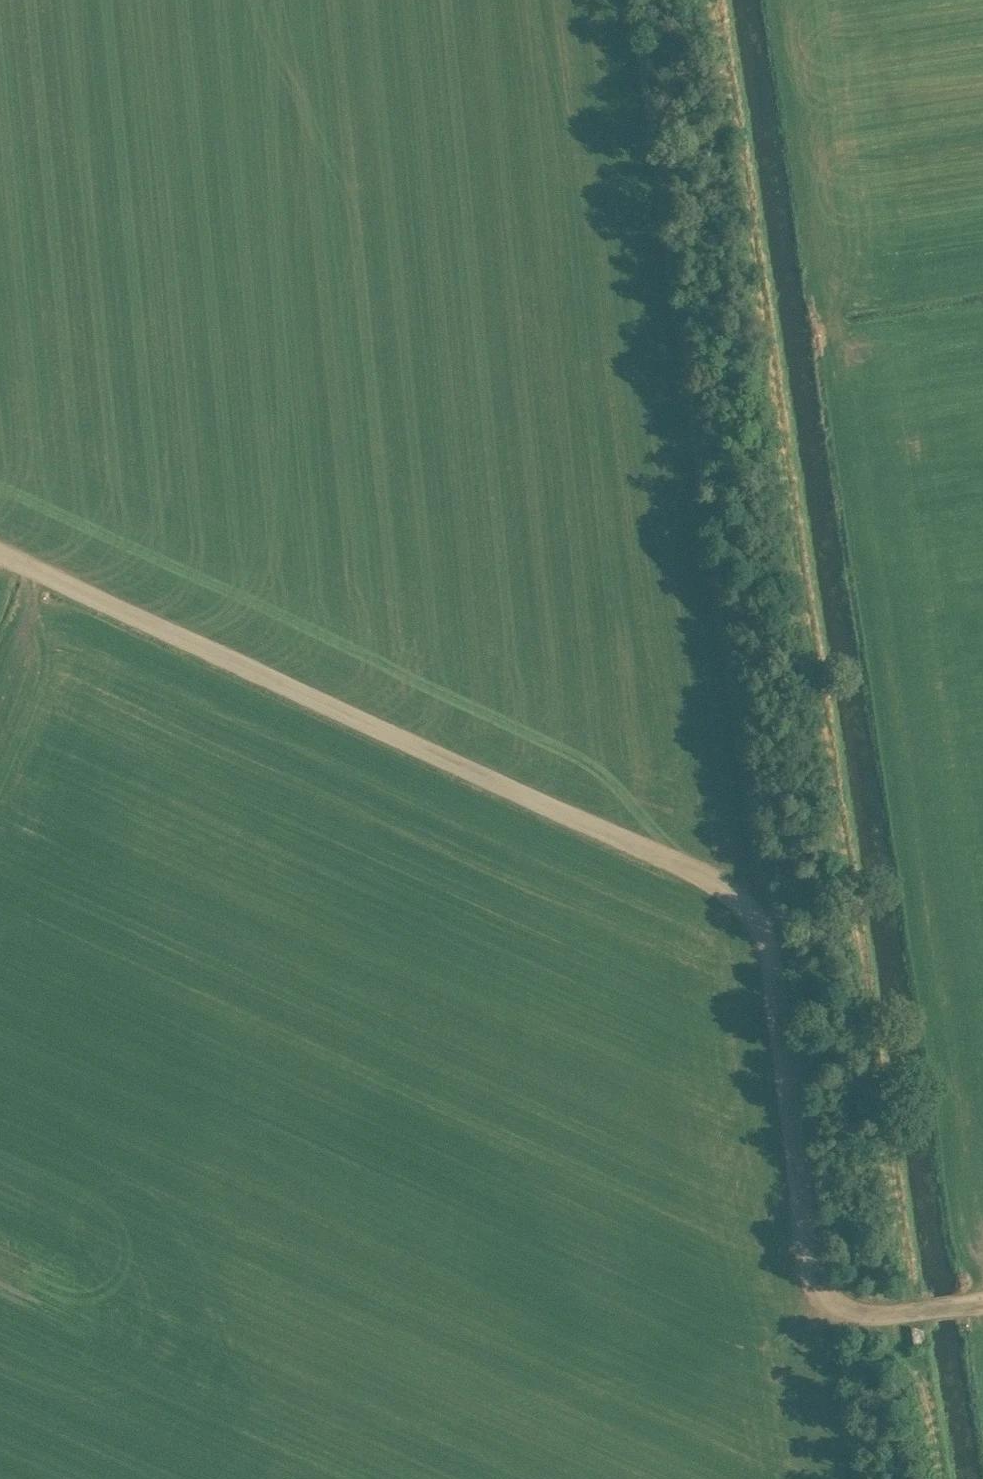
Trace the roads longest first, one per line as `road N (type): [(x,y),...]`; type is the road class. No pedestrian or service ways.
road 1 (track): [(702,0),(724,33),(908,1281),(903,1339),(927,1386),(938,1478)]
road 2 (track): [(0,552),(748,911),(764,956),(810,1304),(869,1316),(982,1306)]

